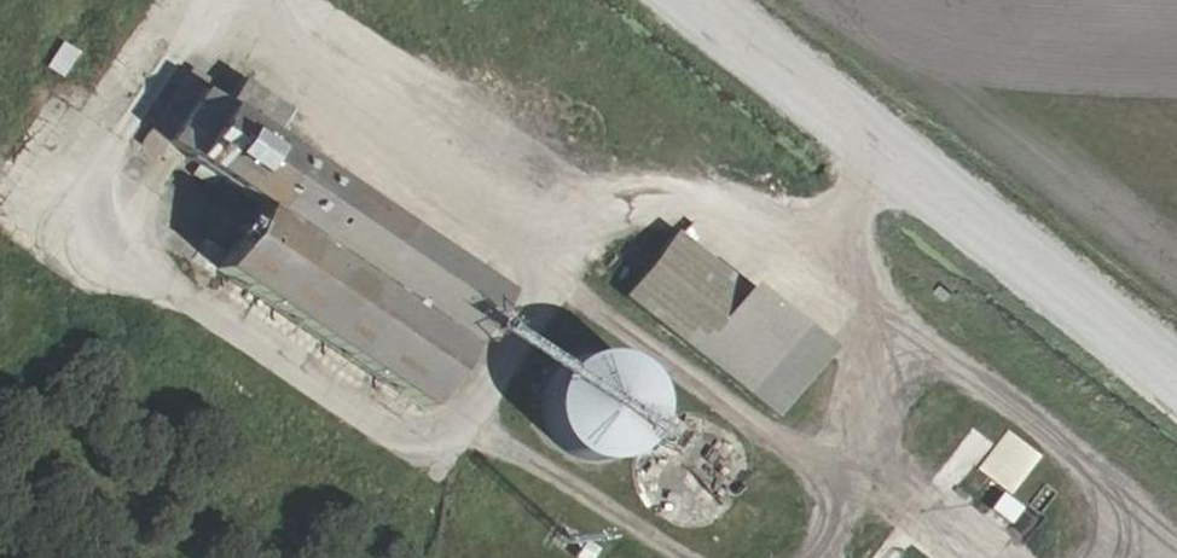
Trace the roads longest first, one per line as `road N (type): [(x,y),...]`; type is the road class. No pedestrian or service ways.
road 1 (track): [(214,0),(121,128),(118,208),(137,270),(400,441),(451,433),(476,408),(594,227)]
road 2 (track): [(1176,377),(699,0)]
road 3 (track): [(594,227),(251,0)]
road 4 (track): [(594,227),(642,200),(703,204),(810,234),(851,217),(901,159)]
road 5 (track): [(810,234),(846,287),(873,353),(859,436)]

